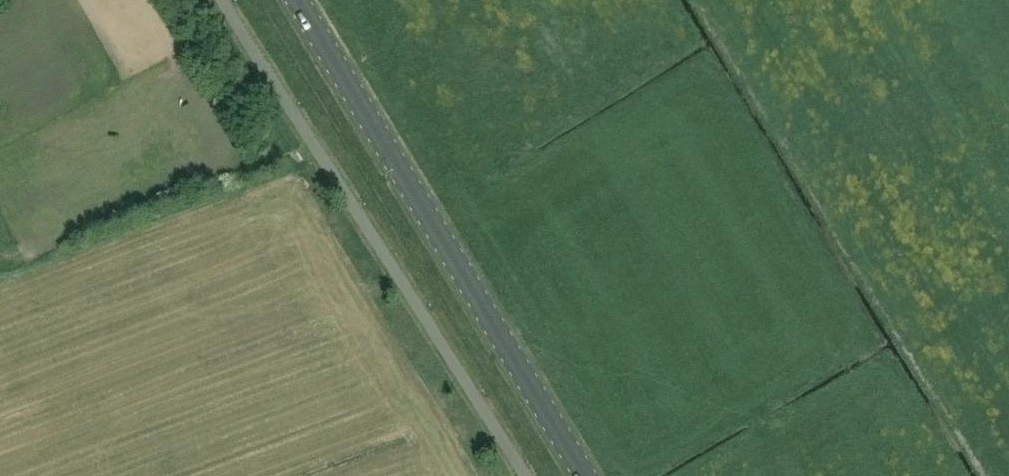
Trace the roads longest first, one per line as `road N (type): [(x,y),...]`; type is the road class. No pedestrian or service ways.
road 1 (tertiary): [(584,475),(297,0)]

